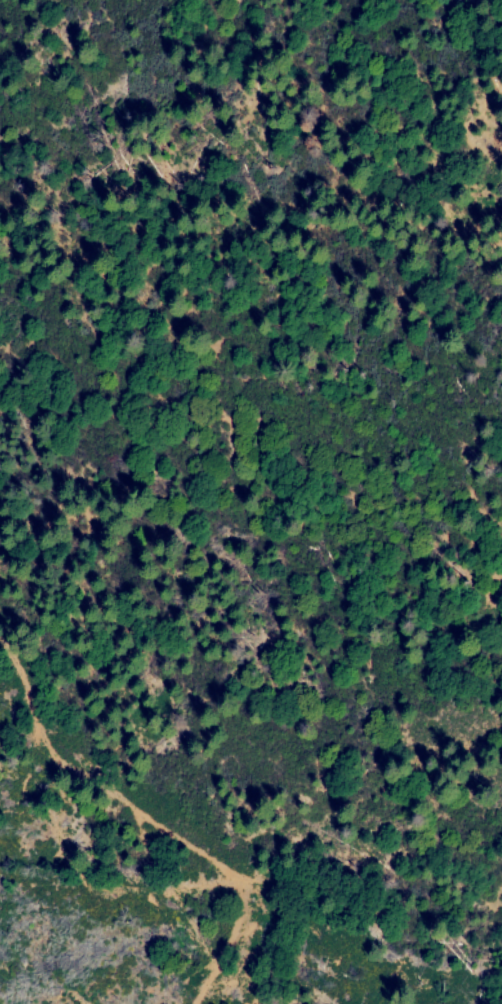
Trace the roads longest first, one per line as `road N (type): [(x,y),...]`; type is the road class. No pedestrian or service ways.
road 1 (residential): [(191,1003),(228,913),(233,874),(210,849),(72,788),(26,709),(10,630),(0,623)]

